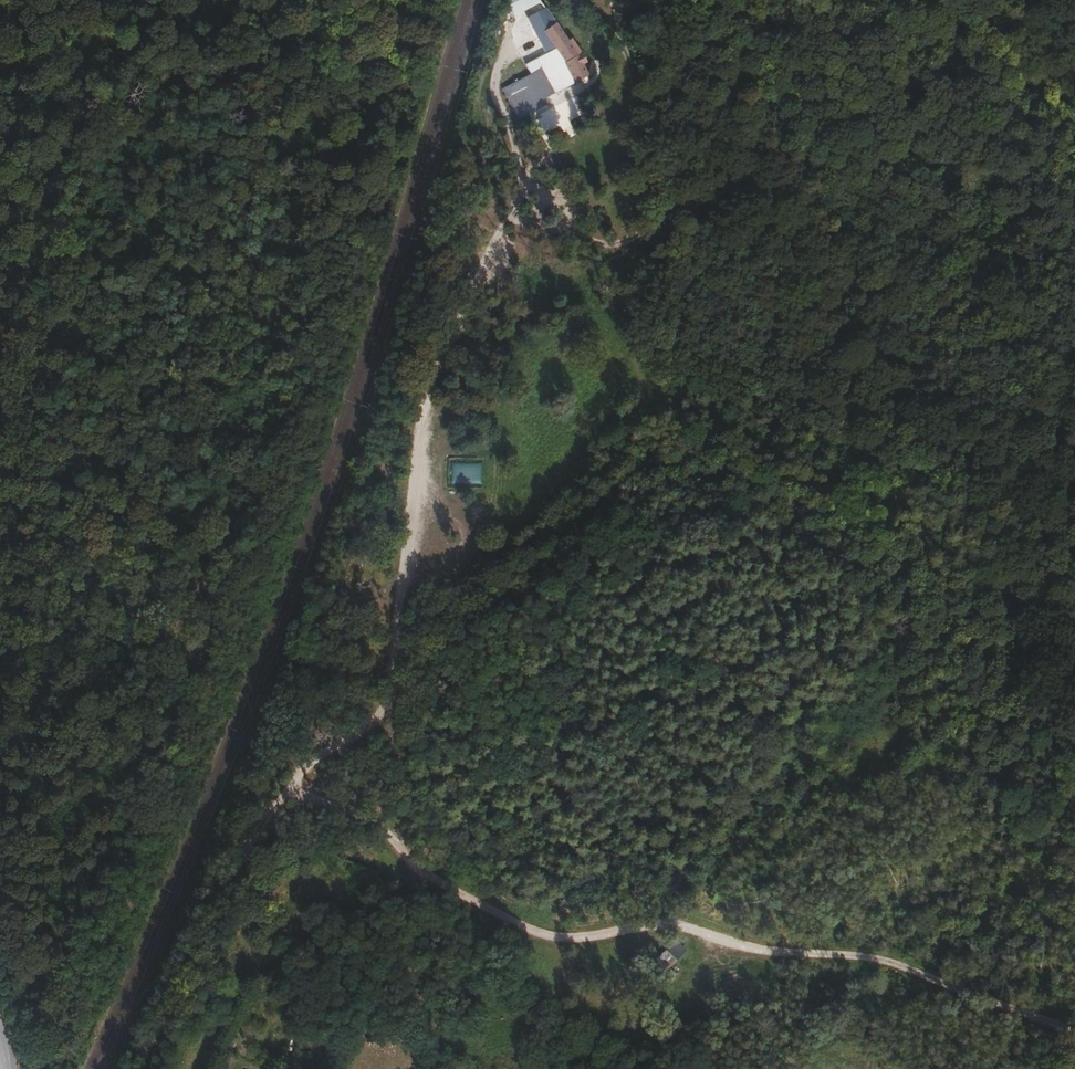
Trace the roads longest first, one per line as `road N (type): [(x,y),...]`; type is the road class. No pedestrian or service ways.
road 1 (track): [(519,40),(497,84),(514,128),(515,188),(472,280),(414,459),(395,662),(346,755),(307,779),(258,835),(200,929),(136,1068)]
road 2 (track): [(293,795),(363,816),(434,882),(534,934),(561,941),(661,930),(753,952),(881,959),(975,1001),(1074,1031)]
road 3 (track): [(1074,144),(944,0)]

